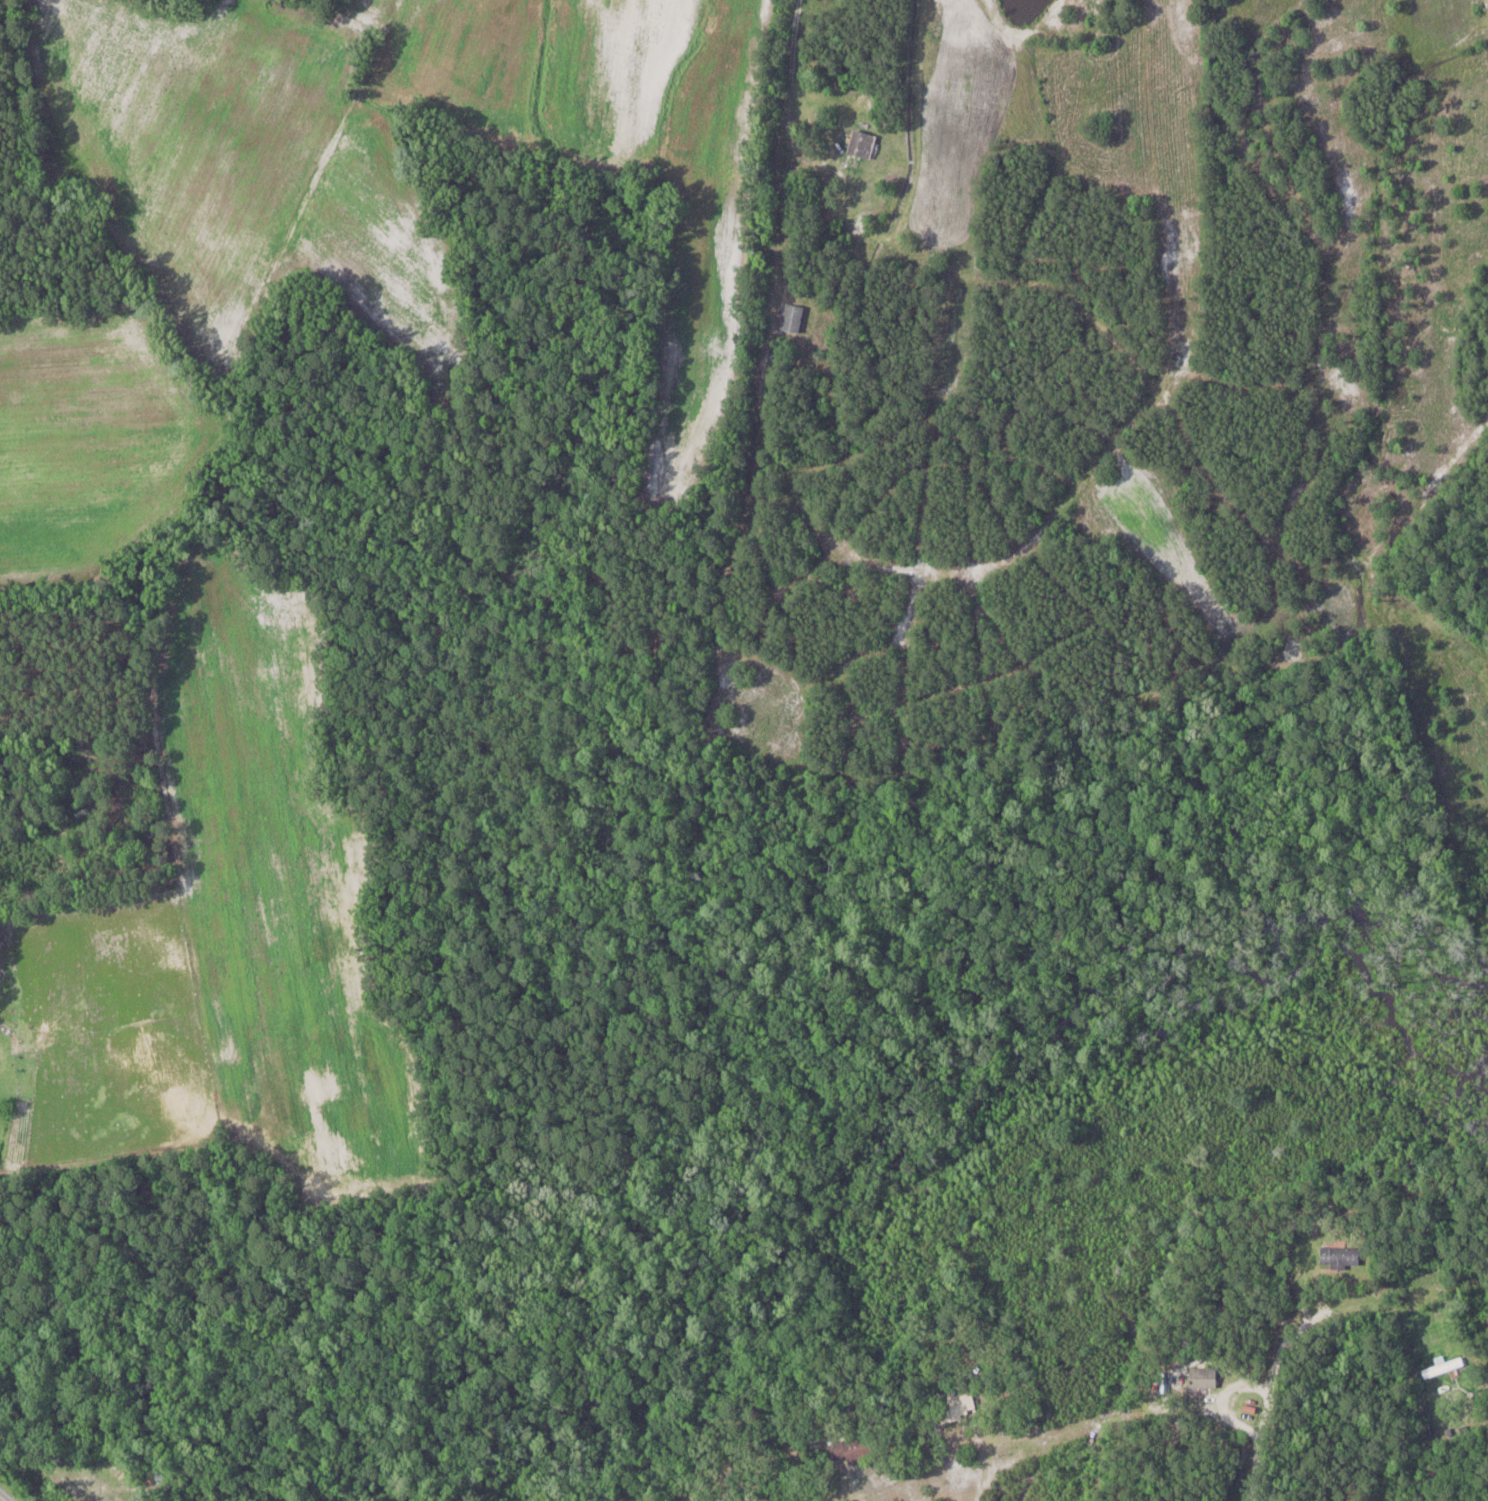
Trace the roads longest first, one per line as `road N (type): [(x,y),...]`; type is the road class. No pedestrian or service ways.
road 1 (residential): [(1253,1500),(1303,1336),(1487,1279)]

